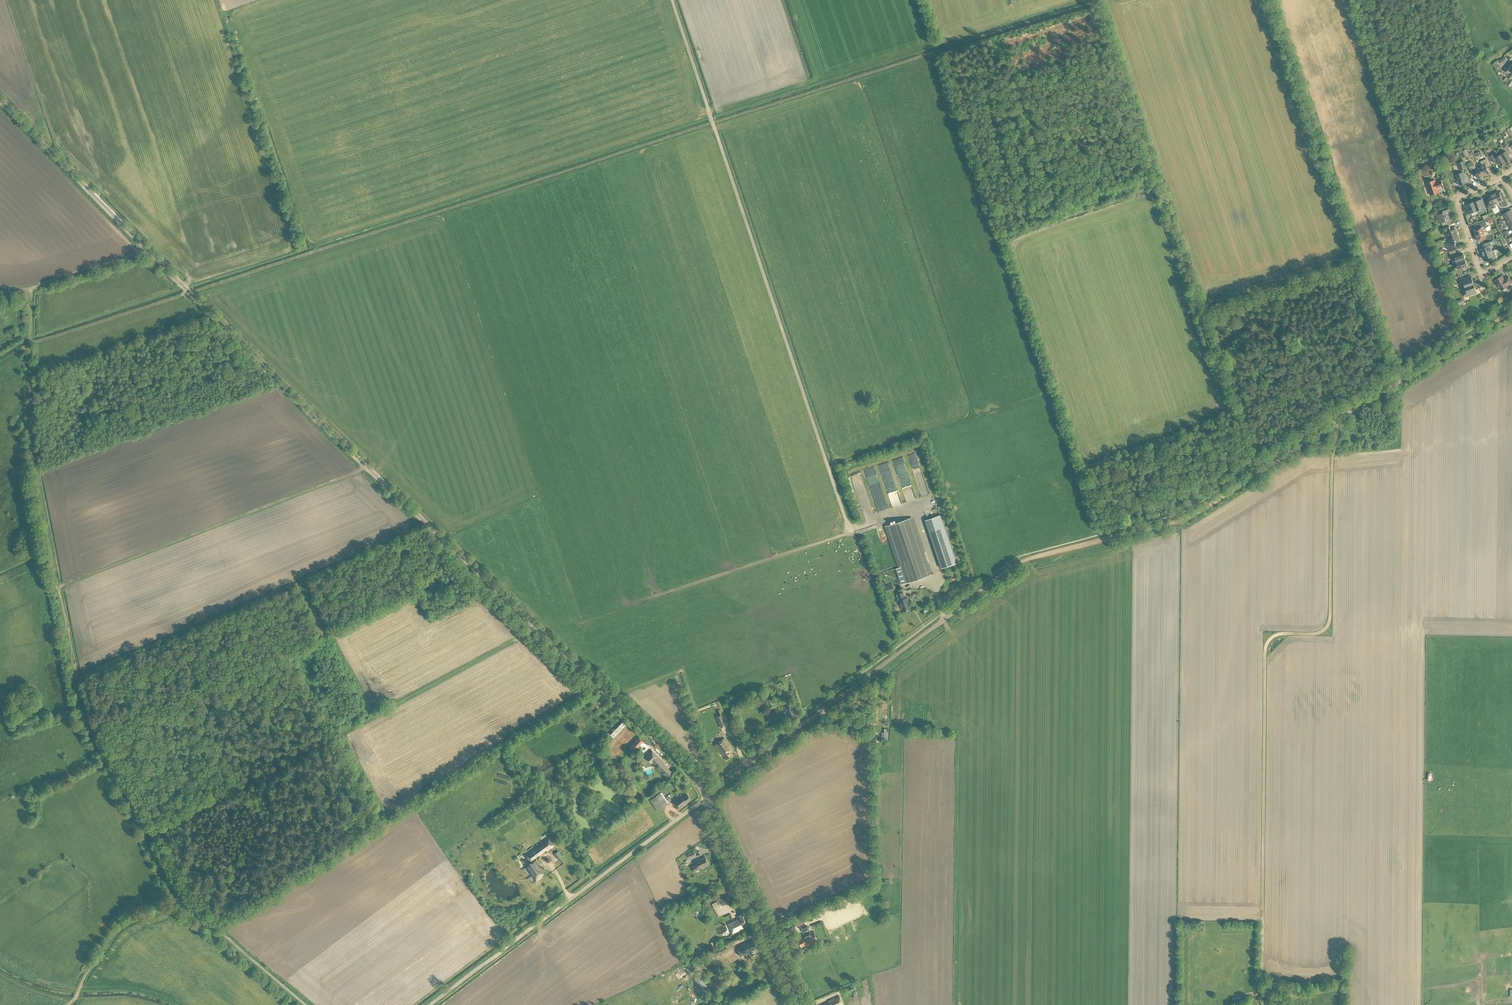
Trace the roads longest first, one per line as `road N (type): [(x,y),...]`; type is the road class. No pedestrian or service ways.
road 1 (unclassified): [(705,798),(683,765),(332,434),(0,100)]
road 2 (track): [(1263,981),(1265,651),(1278,634),(1313,634),(1330,619),(1331,425)]
road 3 (track): [(1260,472),(1097,0)]
road 4 (unclassified): [(705,798),(1002,574)]
road 5 (track): [(180,900),(81,705),(59,586)]
road 6 (track): [(59,586),(367,467)]
road 7 (track): [(59,586),(32,443),(32,288)]
road 8 (track): [(1002,574),(1036,556),(1183,519),(1260,472)]
road 9 (track): [(332,738),(535,626)]
road 10 (unclassified): [(802,1004),(705,798)]
road 11 (track): [(1331,425),(1511,311)]
road 12 (track): [(430,1004),(572,899)]
road 13 (track): [(572,899),(705,798)]
road 14 (track): [(306,1004),(180,900)]
road 15 (track): [(67,1004),(122,926),(180,900)]
road 16 (track): [(149,251),(32,288)]

